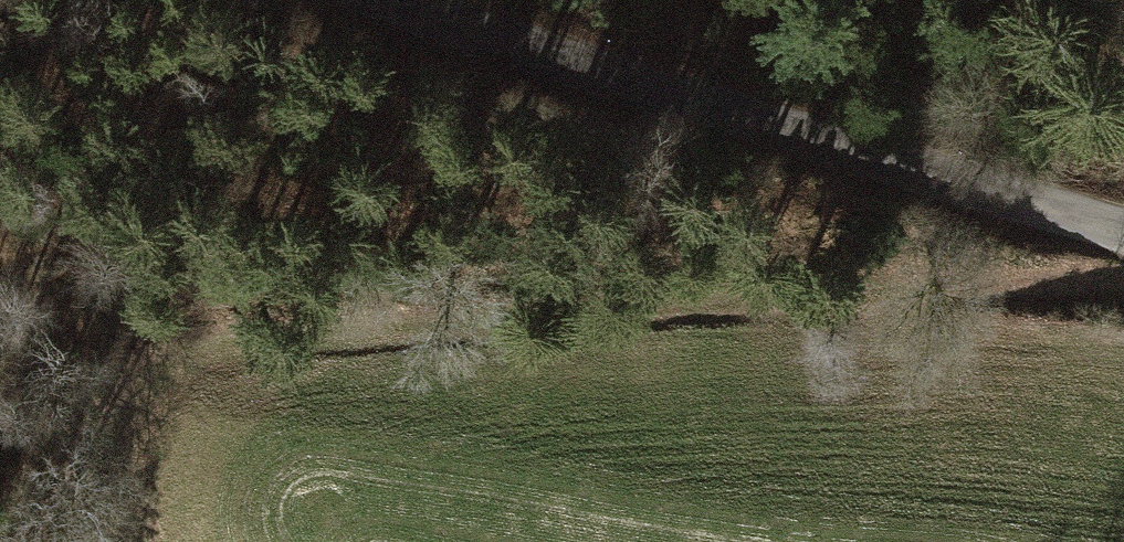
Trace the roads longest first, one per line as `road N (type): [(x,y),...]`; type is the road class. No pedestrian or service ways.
road 1 (track): [(1123,277),(227,358)]
road 2 (unclassified): [(1123,248),(408,0)]

